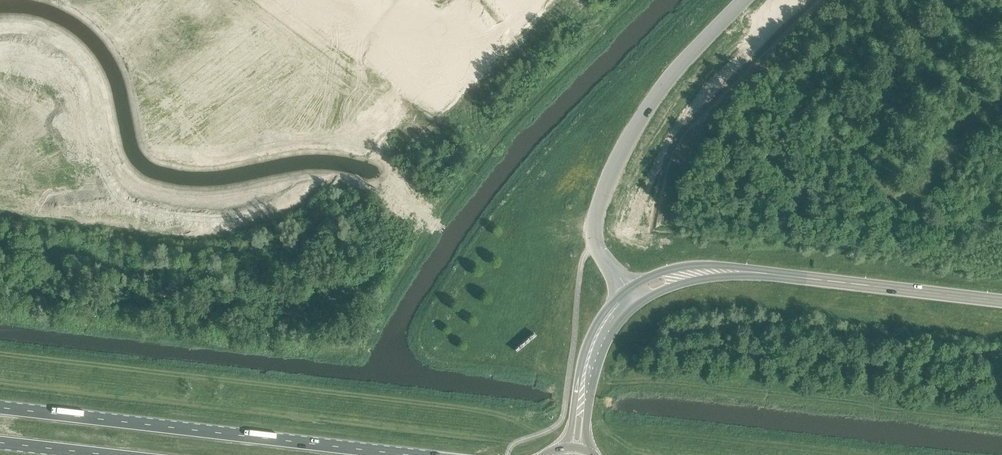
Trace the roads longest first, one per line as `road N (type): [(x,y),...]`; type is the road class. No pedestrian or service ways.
road 1 (primary): [(405,454),(0,408)]
road 2 (unclassified): [(628,289),(594,239),(601,195),(657,88),(738,0)]
road 3 (secondary): [(687,276),(765,273),(1001,302)]
road 4 (unclassified): [(627,241),(669,132),(786,0)]
road 5 (secondary): [(628,289),(586,346),(565,447)]
road 6 (secondary): [(589,451),(587,417),(601,355),(639,304)]

